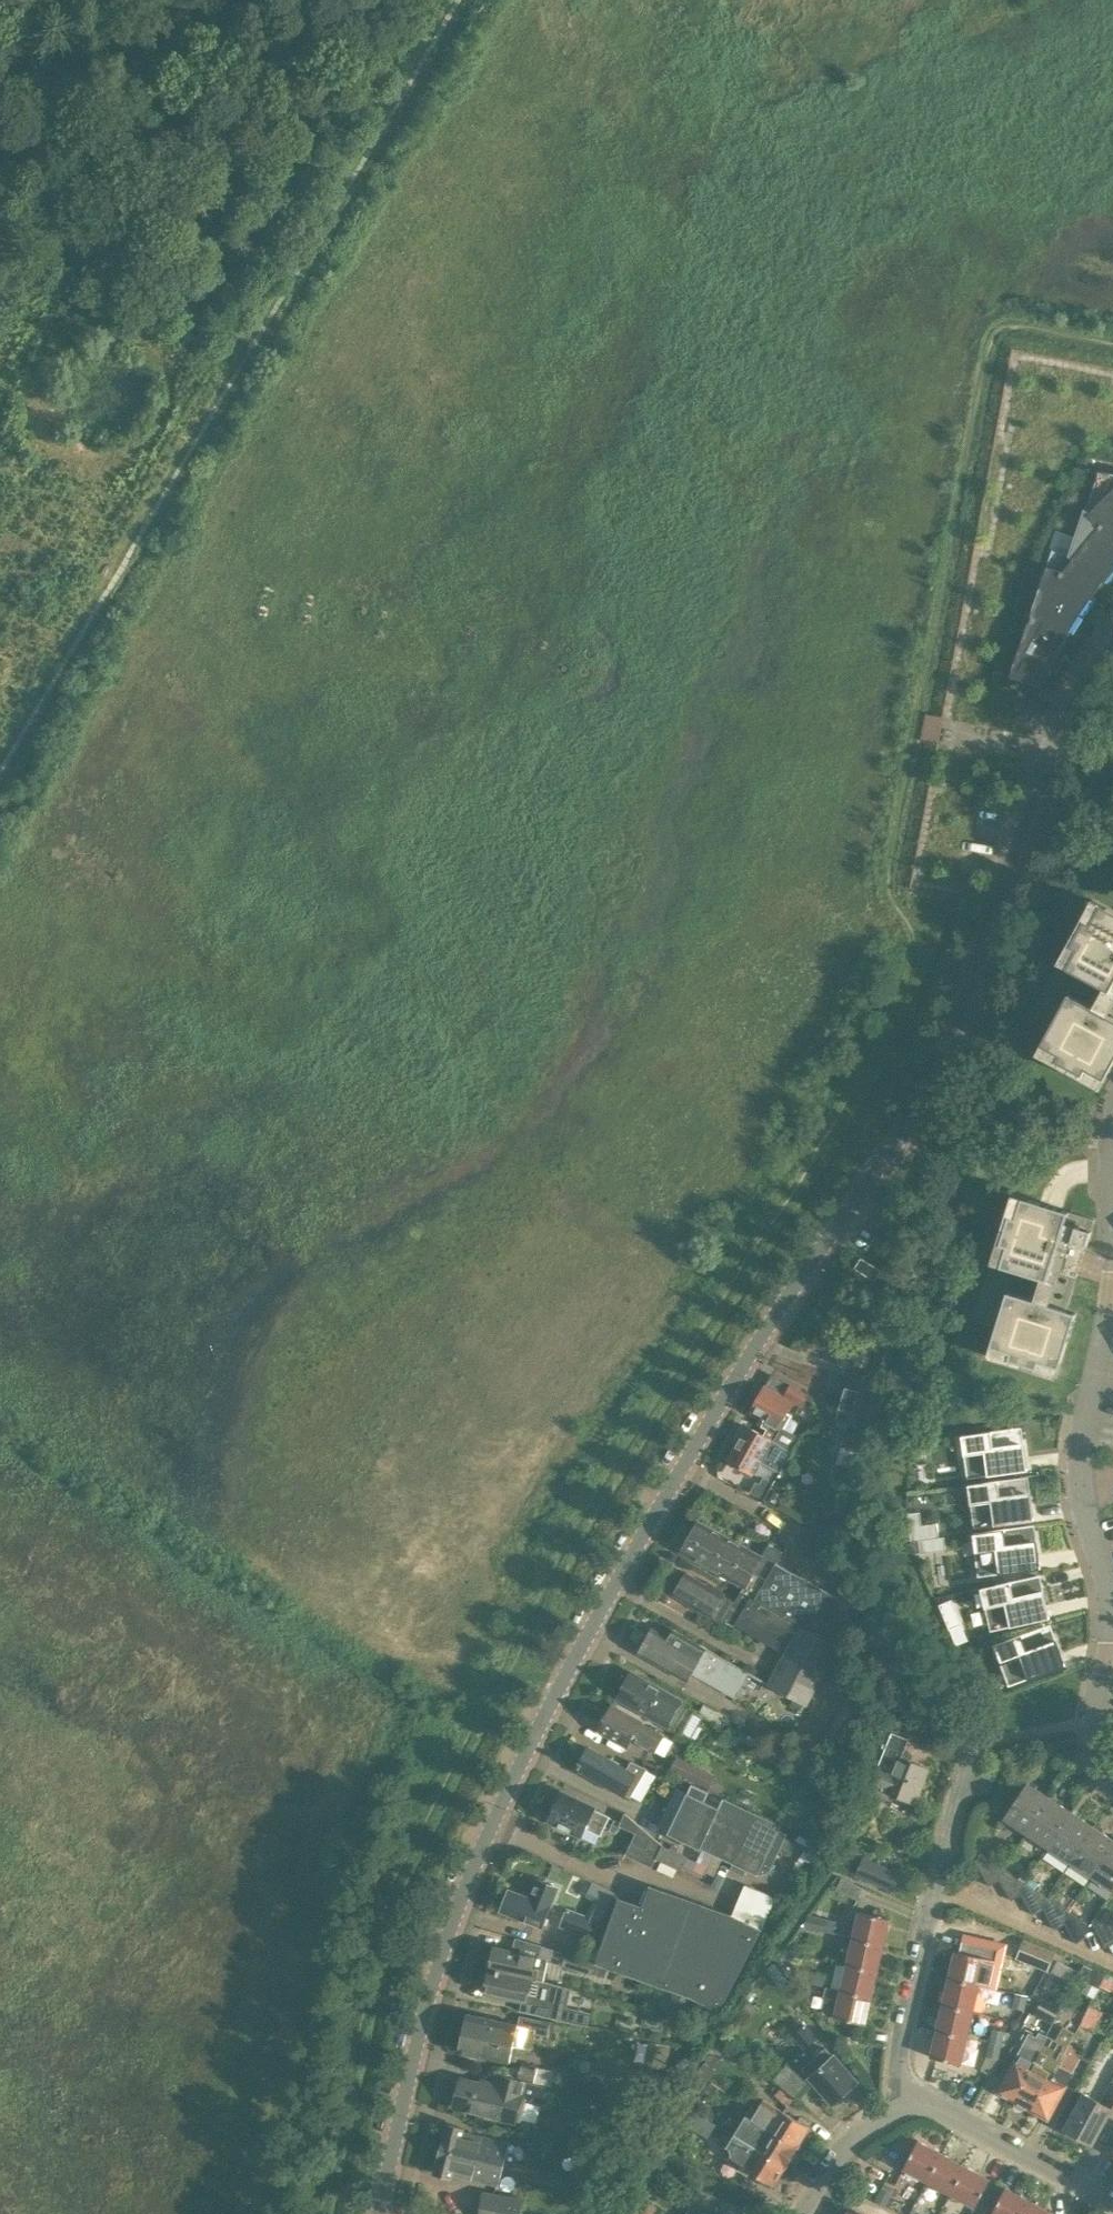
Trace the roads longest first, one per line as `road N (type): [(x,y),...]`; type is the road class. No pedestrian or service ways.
road 1 (unclassified): [(379,2213),(434,1978),(521,1763),(684,1463),(935,1079),(1050,752),(1112,648)]
road 2 (residential): [(1106,1655),(1107,1583),(1079,1467),(1112,1289)]
road 3 (residential): [(910,2104),(899,2071),(901,2033),(973,1751)]
road 4 (residential): [(1112,2203),(936,2107),(910,2104)]
road 5 (residential): [(910,2104),(848,2143),(802,2213)]
road 6 (residential): [(1112,1770),(1097,1744),(1096,1718),(1106,1655)]

